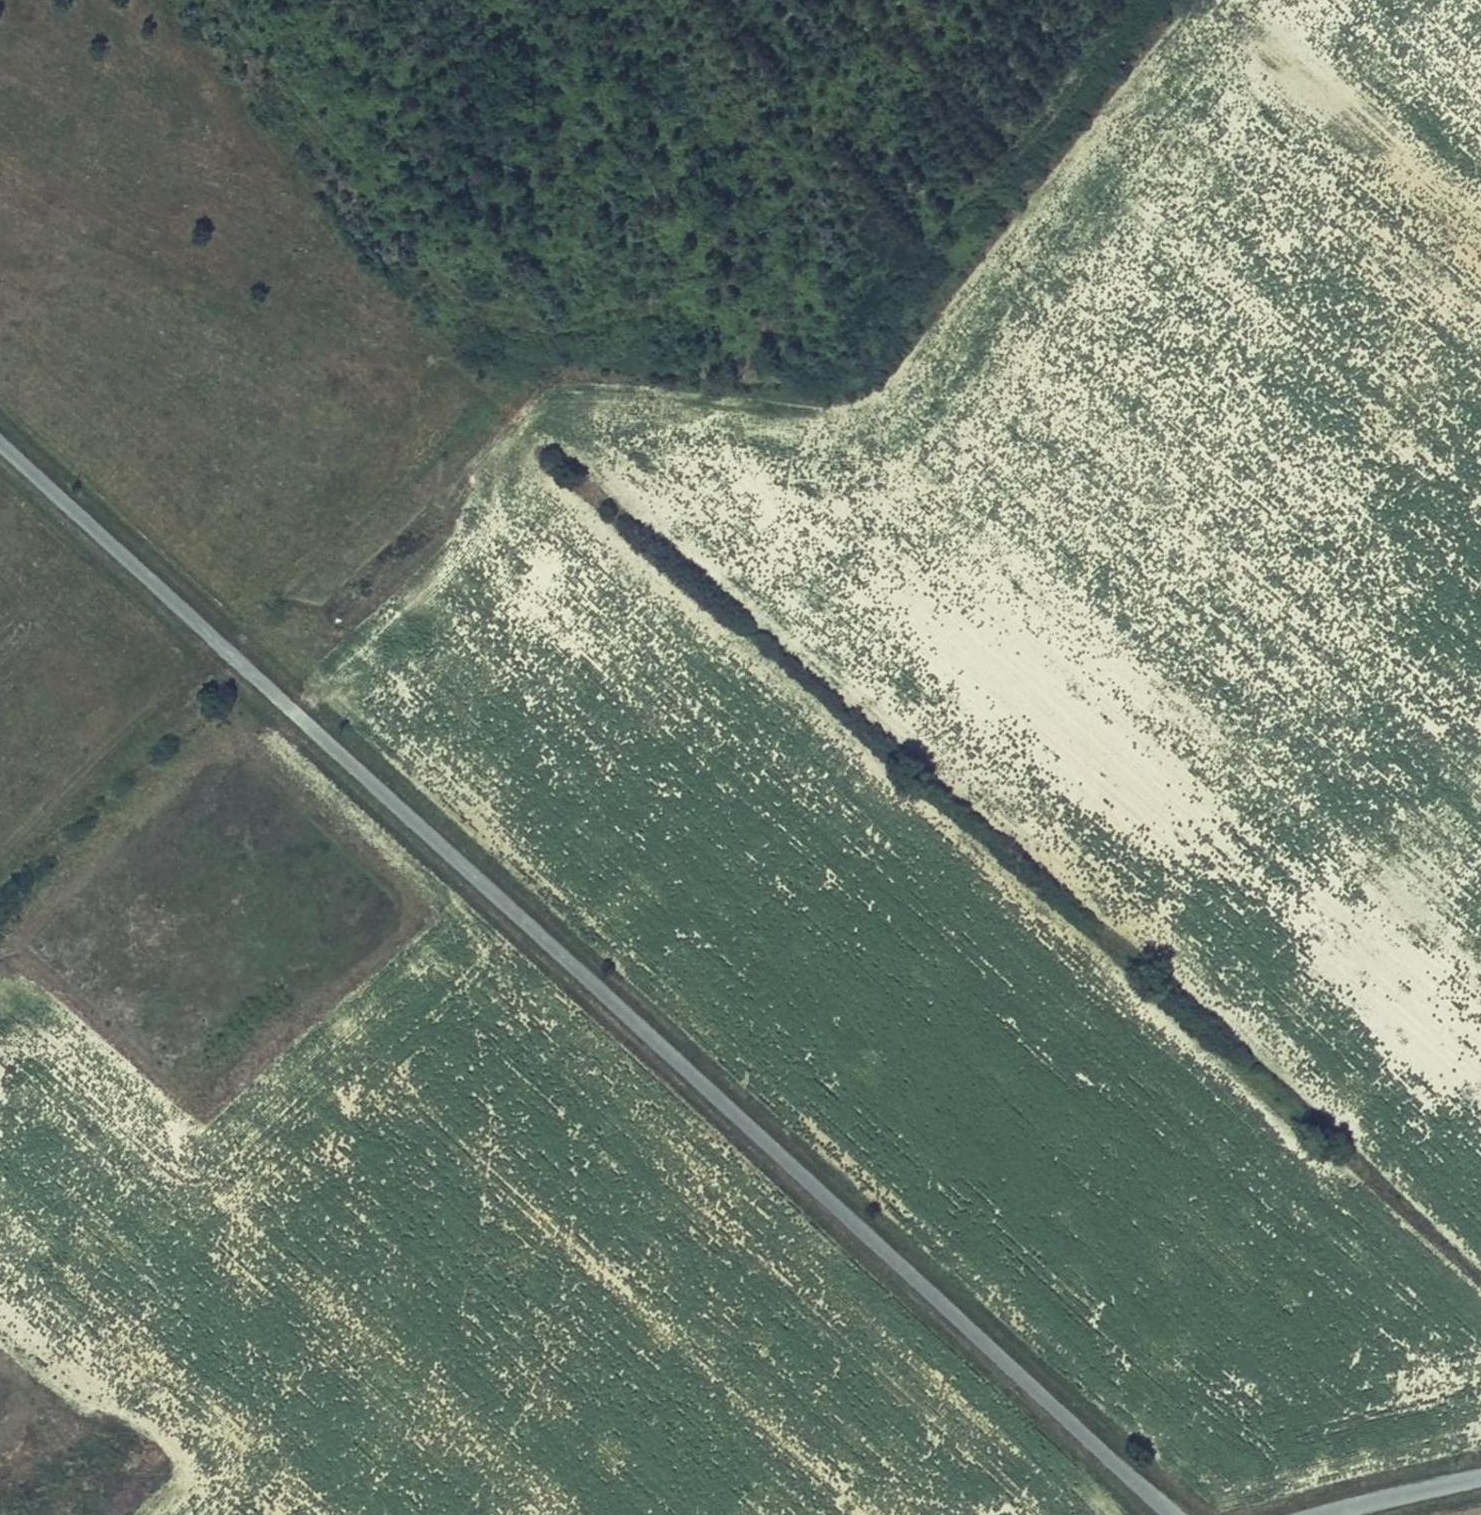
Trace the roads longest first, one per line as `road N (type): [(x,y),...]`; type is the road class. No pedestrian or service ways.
road 1 (unclassified): [(0,446),(1171,1514)]
road 2 (unclassified): [(1321,1514),(1480,1477)]

